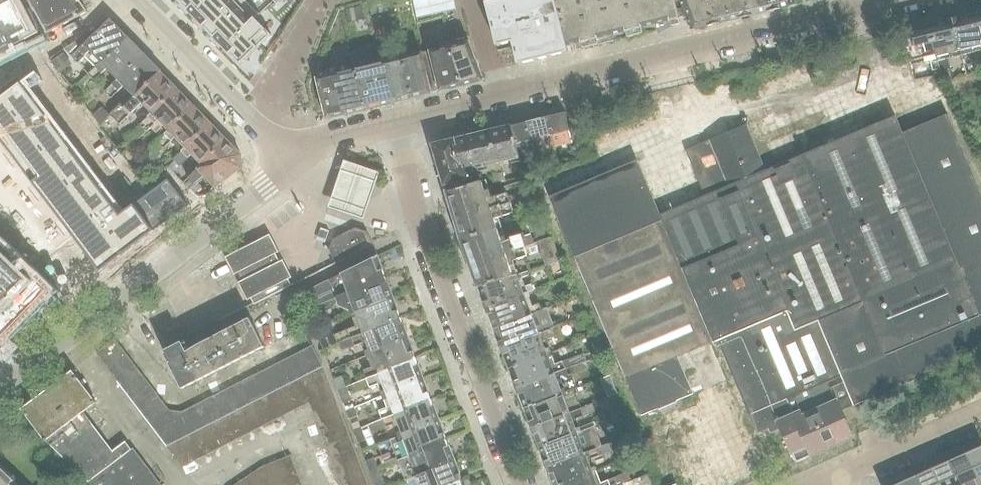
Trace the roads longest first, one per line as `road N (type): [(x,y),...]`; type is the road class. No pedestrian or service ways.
road 1 (residential): [(907,0),(394,124)]
road 2 (residential): [(522,484),(424,239),(394,124)]
road 3 (residential): [(0,395),(289,167)]
road 4 (residential): [(289,167),(132,0)]
road 5 (residential): [(841,479),(980,417)]

